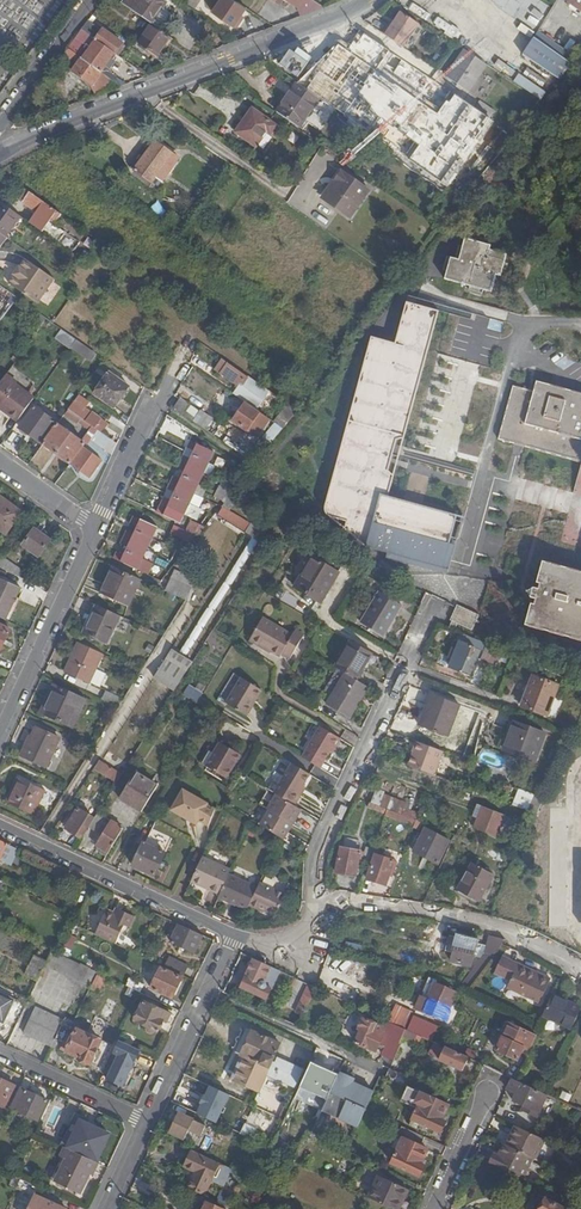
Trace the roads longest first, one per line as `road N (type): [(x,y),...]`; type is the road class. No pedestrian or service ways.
road 1 (secondary): [(0,151),(368,0)]
road 2 (residential): [(437,597),(316,855),(315,907)]
road 3 (residential): [(580,969),(508,931),(425,909),(315,907)]
road 4 (residential): [(234,937),(0,830)]
road 5 (residential): [(93,529),(0,729)]
road 6 (residential): [(378,1069),(208,992)]
road 7 (residential): [(165,381),(93,529)]
road 8 (residential): [(0,1054),(146,1123)]
road 9 (residential): [(0,125),(89,0)]
road 10 (residential): [(146,1123),(208,992)]
road 11 (residential): [(486,1095),(434,1208)]

